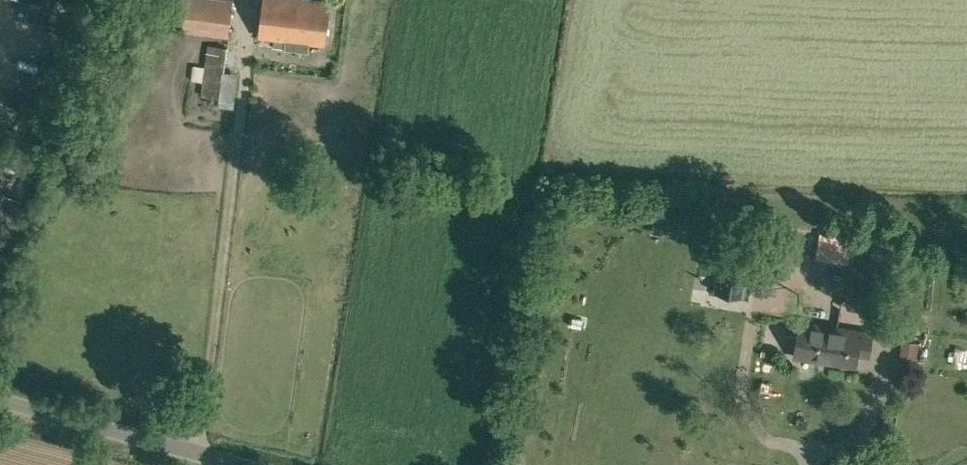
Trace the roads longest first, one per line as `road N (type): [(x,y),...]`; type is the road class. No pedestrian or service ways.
road 1 (unclassified): [(244,464),(0,398)]

